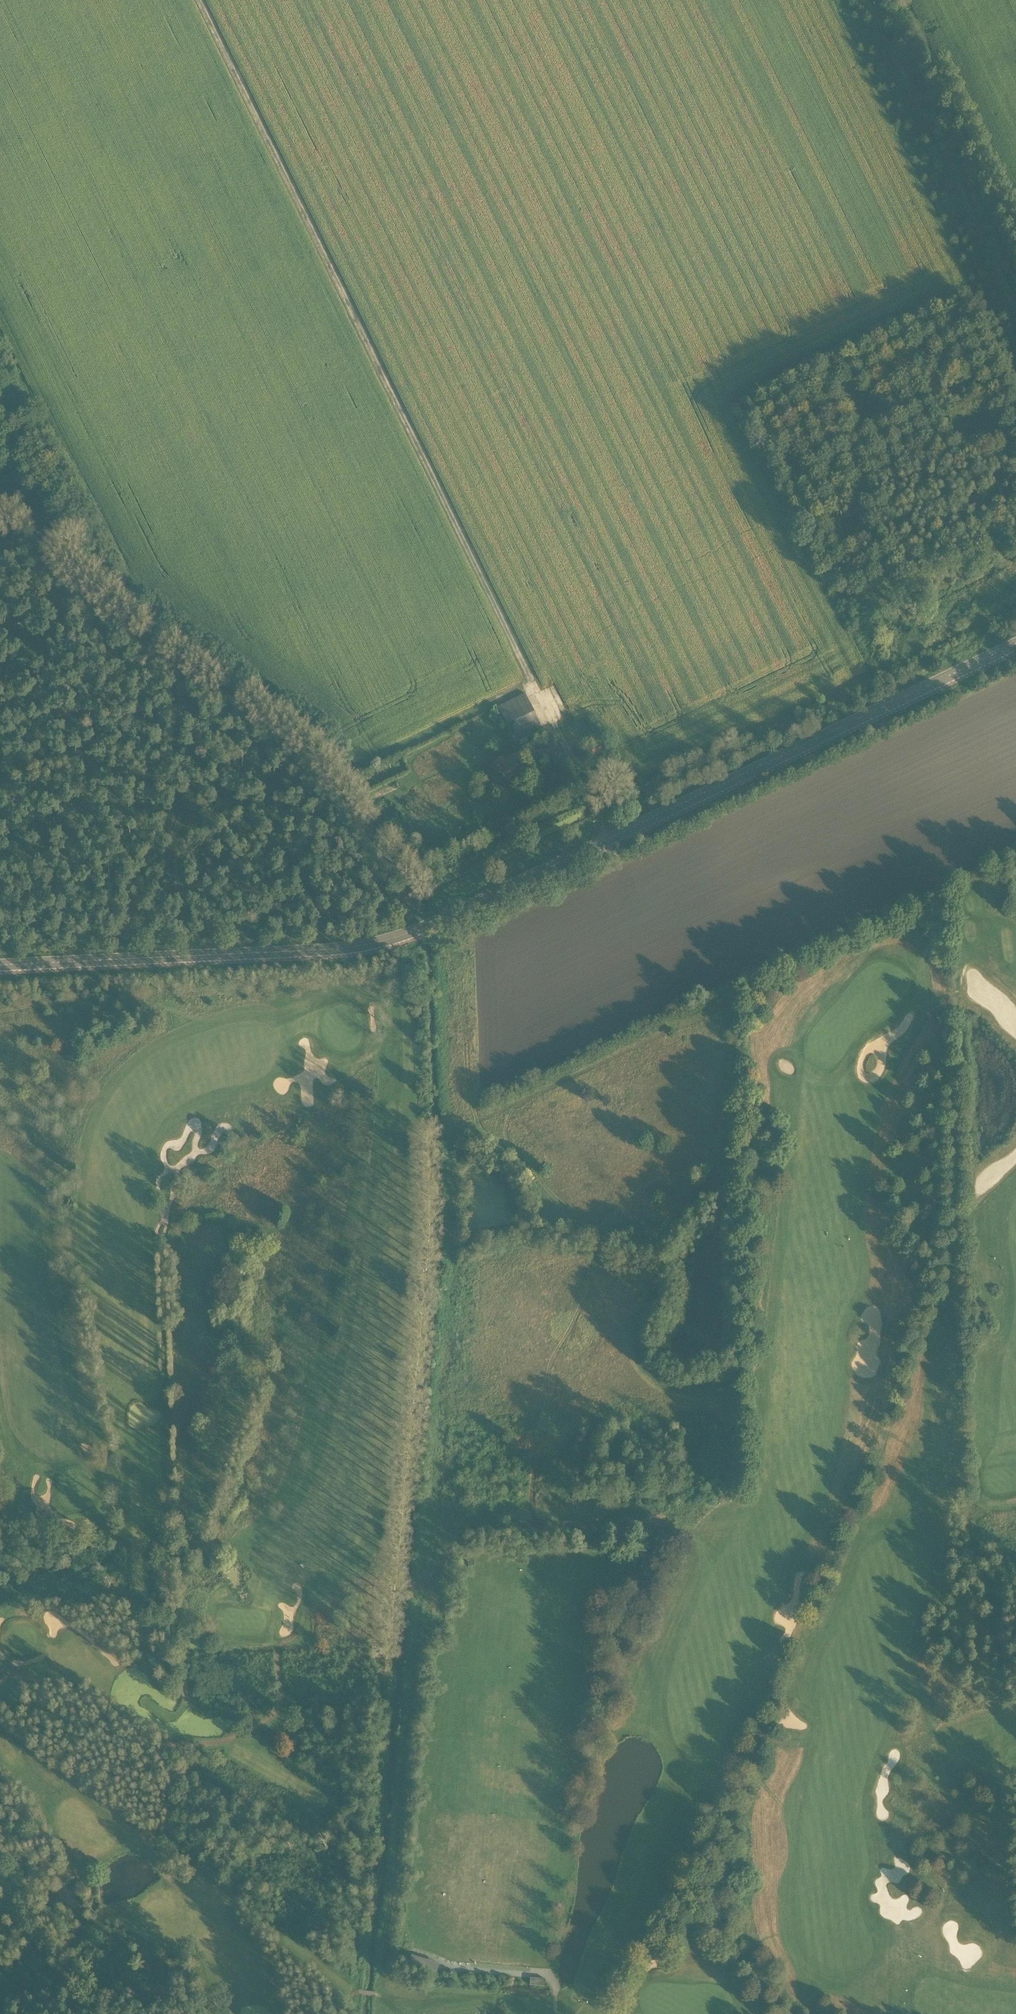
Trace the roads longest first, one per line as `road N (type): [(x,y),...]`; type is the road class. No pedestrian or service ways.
road 1 (secondary): [(0,966),(315,951),(396,938),(1015,644)]
road 2 (track): [(199,0),(535,686)]

